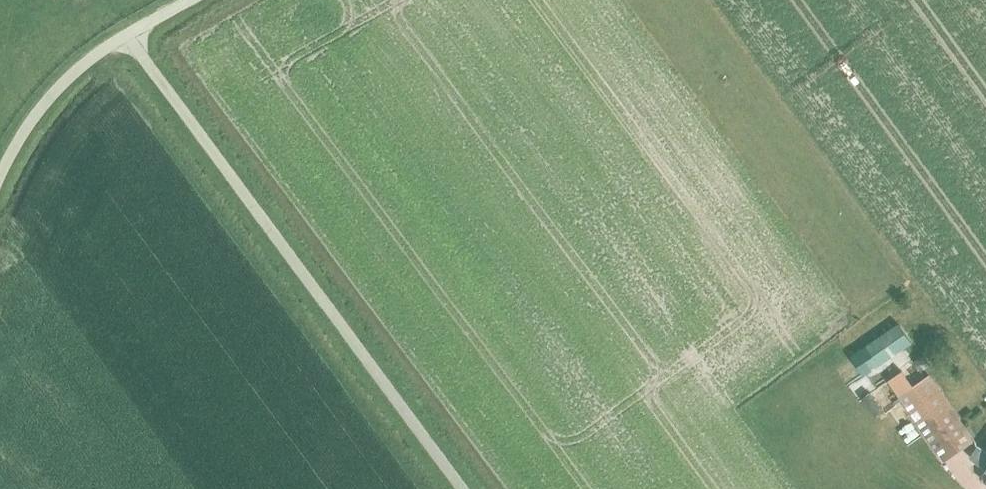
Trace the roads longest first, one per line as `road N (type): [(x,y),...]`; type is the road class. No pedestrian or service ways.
road 1 (unclassified): [(128,33),(462,488)]
road 2 (unclassified): [(0,180),(41,105),(85,60),(128,33)]

